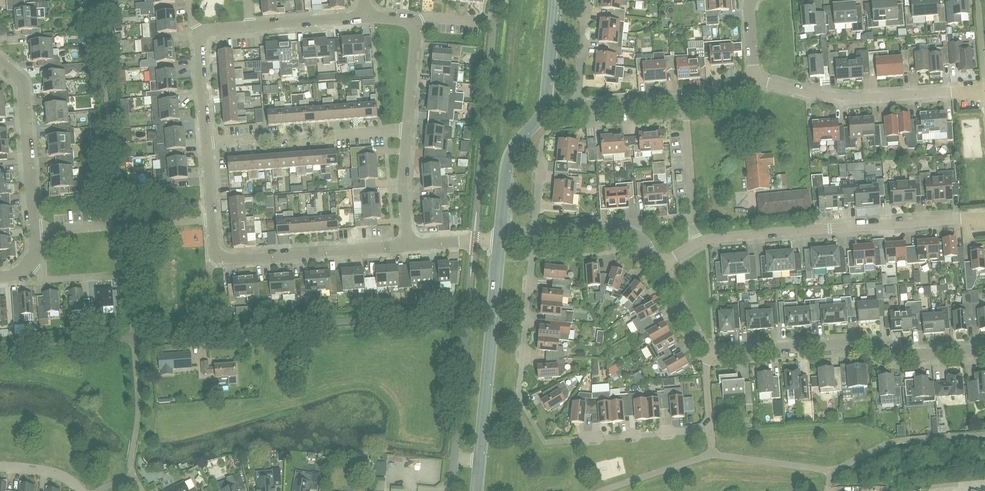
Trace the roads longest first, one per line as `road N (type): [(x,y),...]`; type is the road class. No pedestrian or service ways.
road 1 (unclassified): [(697,243),(984,222)]
road 2 (unclassified): [(708,354),(861,344),(895,356),(984,351)]
road 3 (unclassified): [(984,98),(845,100),(754,78)]
road 4 (residential): [(708,354),(709,430),(579,440)]
road 5 (residential): [(205,143),(406,129)]
road 6 (residential): [(481,435),(499,238)]
road 7 (residential): [(217,256),(405,246)]
road 8 (residential): [(528,415),(519,397),(533,236)]
road 9 (residential): [(35,232),(22,86),(0,59)]
road 10 (unclassified): [(697,243),(685,99)]
road 11 (unclassified): [(656,267),(640,239),(621,230),(533,236)]
road 12 (residential): [(499,238),(510,156),(543,111)]

